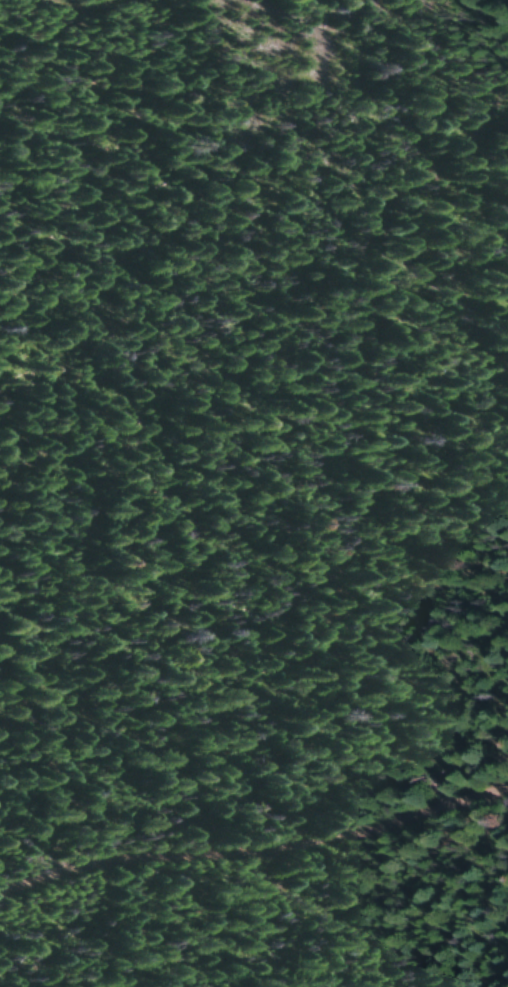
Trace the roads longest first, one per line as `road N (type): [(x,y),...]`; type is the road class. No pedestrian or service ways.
road 1 (track): [(507,788),(361,770),(218,776),(0,836)]

